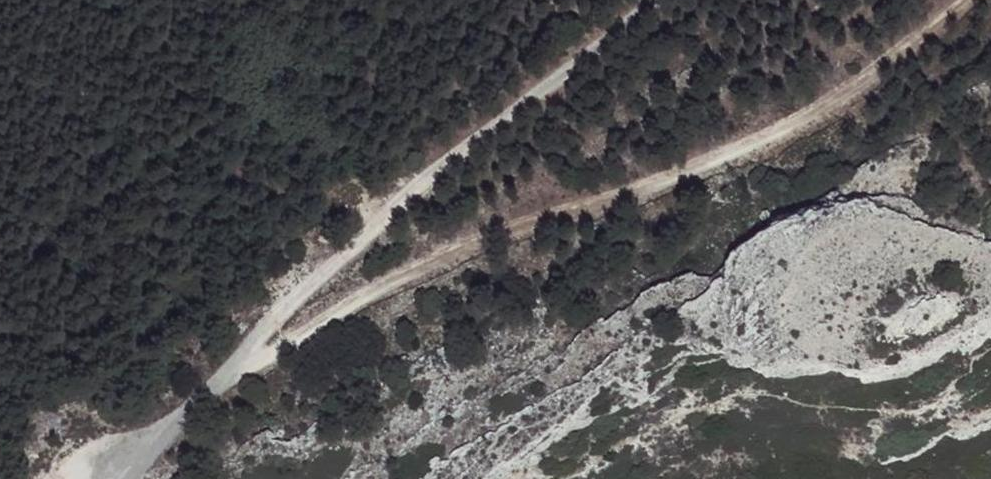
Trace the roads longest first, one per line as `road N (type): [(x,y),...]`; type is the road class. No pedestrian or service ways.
road 1 (track): [(262,346),(421,267),(791,130),(964,0)]
road 2 (unclassified): [(647,0),(491,115),(362,233),(262,346),(148,440),(123,478)]

